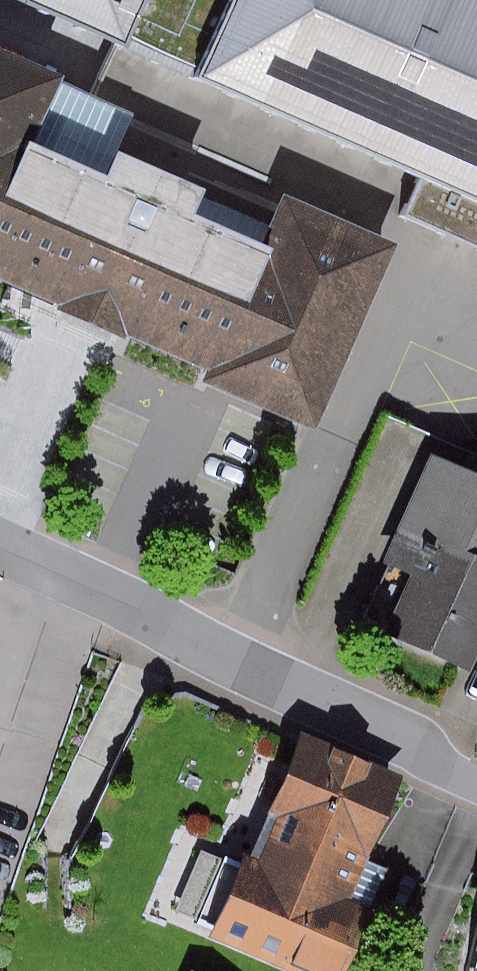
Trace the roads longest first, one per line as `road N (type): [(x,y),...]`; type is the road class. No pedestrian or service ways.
road 1 (residential): [(0,536),(476,783)]

